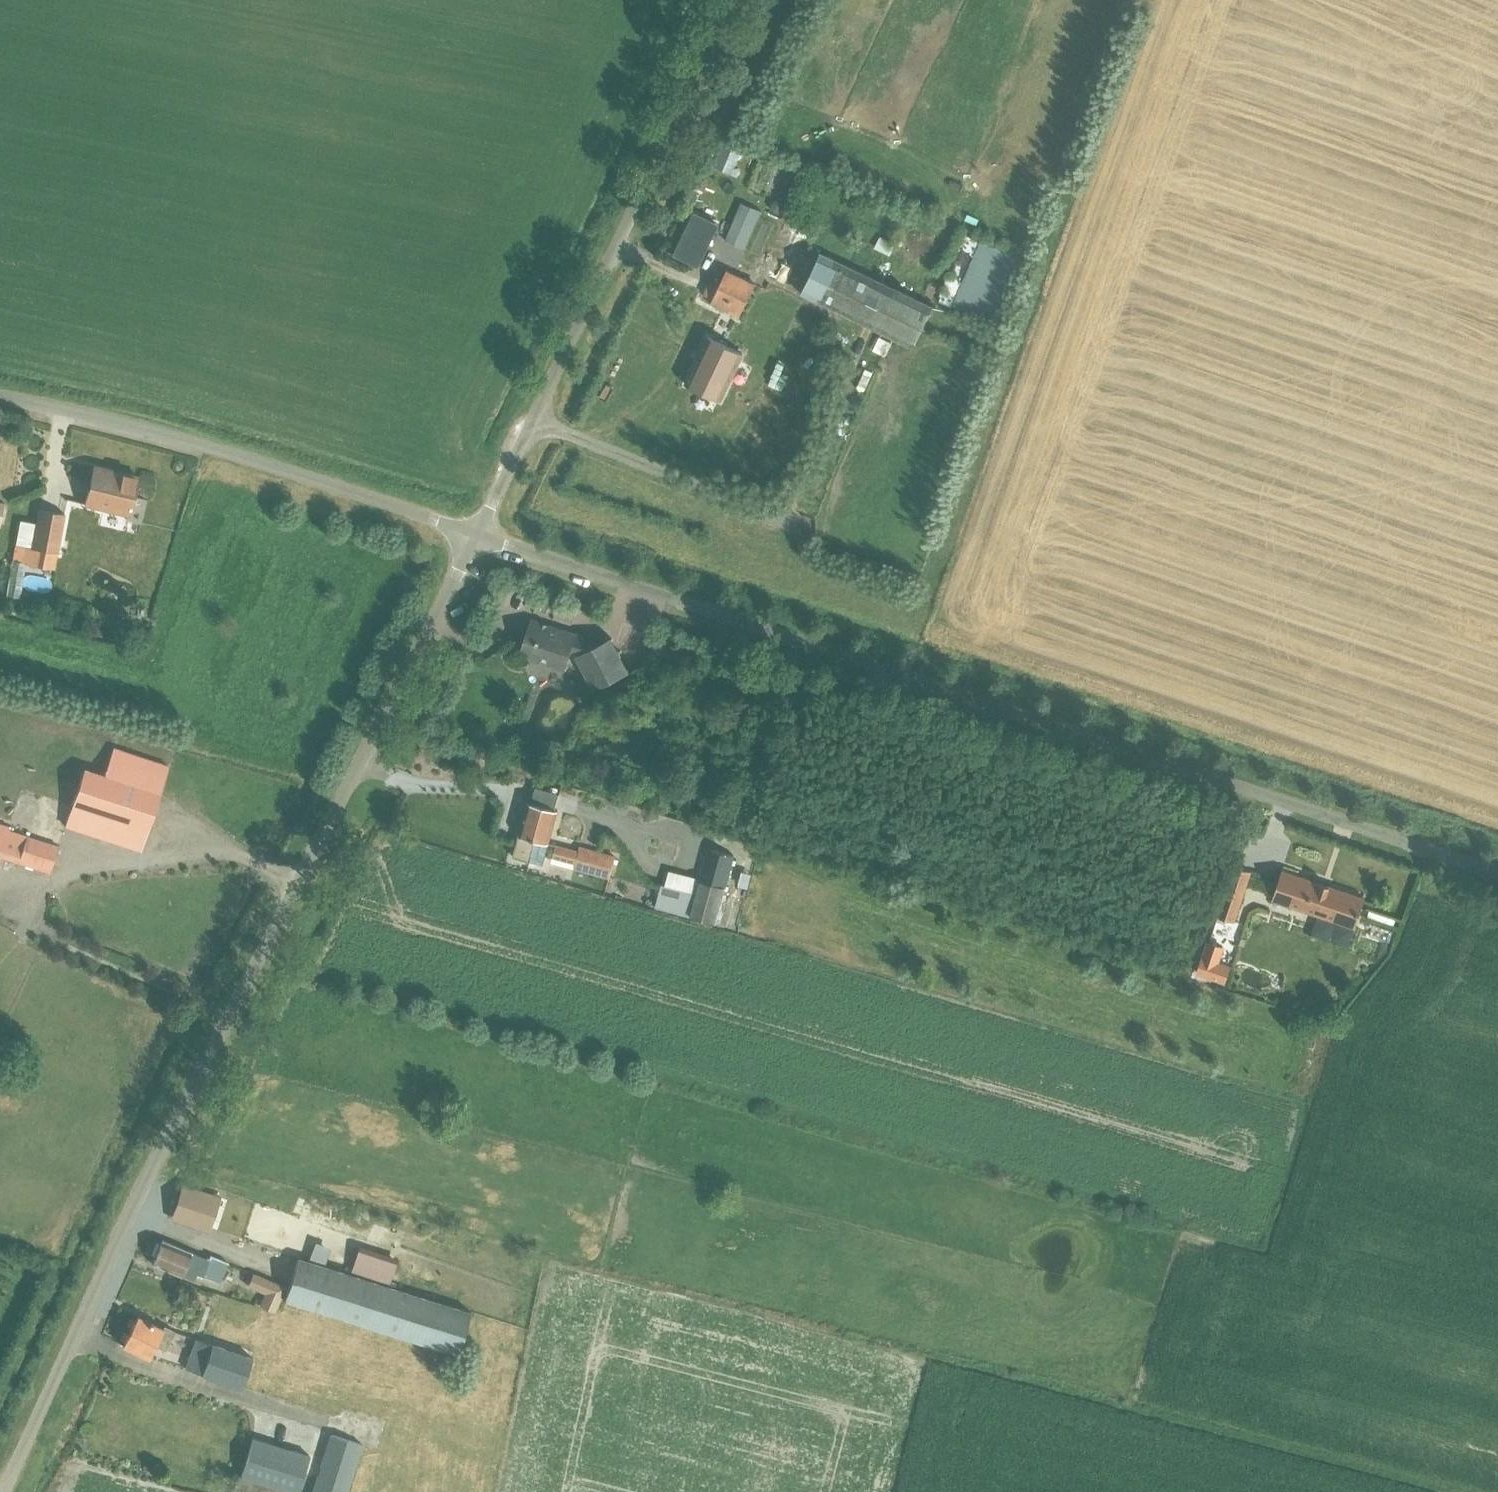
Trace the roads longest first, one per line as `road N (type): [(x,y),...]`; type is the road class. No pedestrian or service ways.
road 1 (unclassified): [(1497,873),(477,535)]
road 2 (unclassified): [(1,1491),(216,1041),(477,535)]
road 3 (unclassified): [(477,535),(733,0)]
road 4 (unclassified): [(477,535),(198,444),(0,398)]

